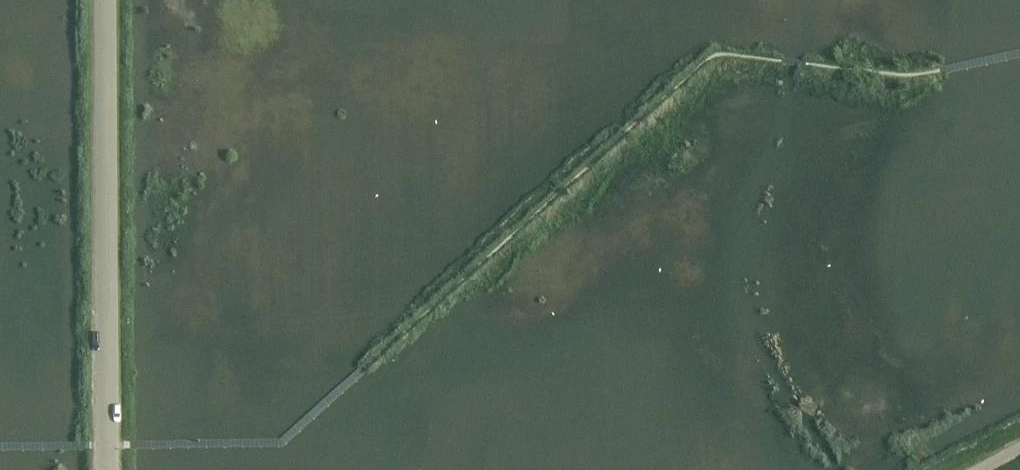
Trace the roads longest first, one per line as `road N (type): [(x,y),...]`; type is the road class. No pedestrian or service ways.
road 1 (unclassified): [(107,469),(105,0)]

